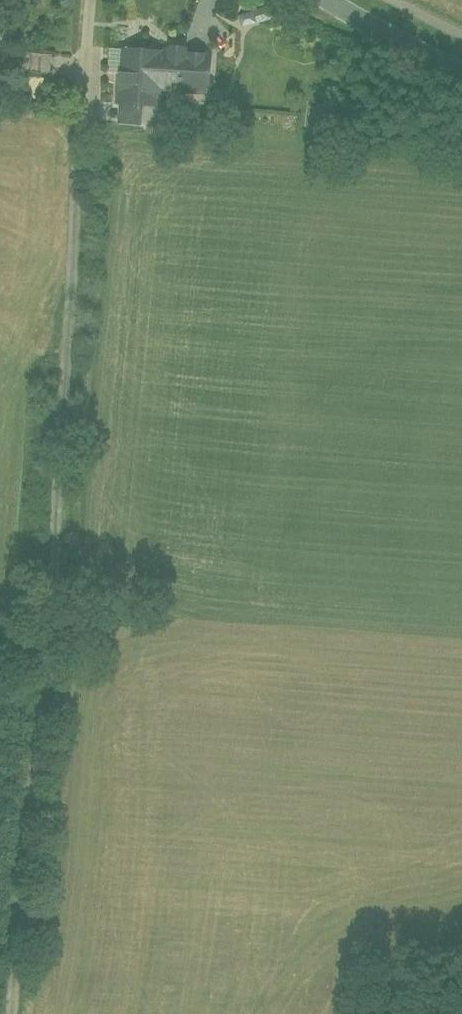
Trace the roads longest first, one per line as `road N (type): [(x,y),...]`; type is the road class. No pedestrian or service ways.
road 1 (track): [(92,0),(41,689)]
road 2 (track): [(41,689),(12,1013)]
road 3 (tertiary): [(461,67),(329,0)]

